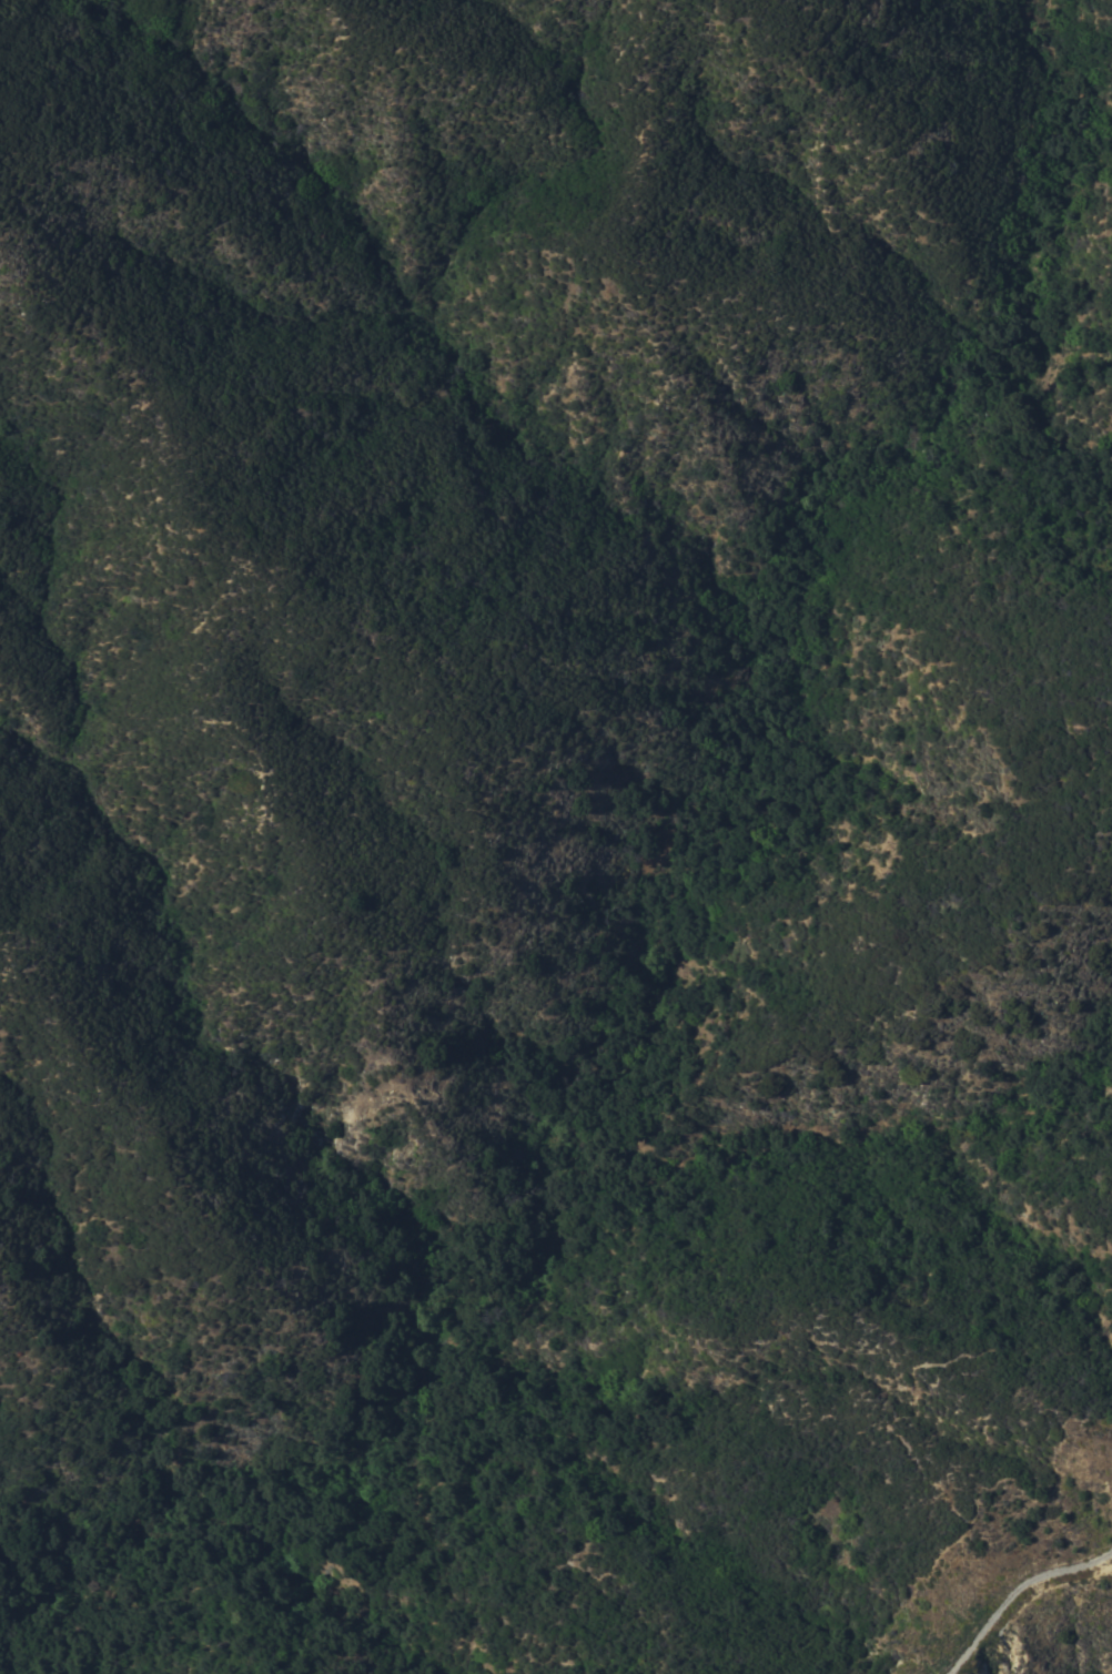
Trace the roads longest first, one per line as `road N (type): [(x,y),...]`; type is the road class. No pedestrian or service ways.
road 1 (track): [(952,1673),(1028,1582),(1111,1555)]

